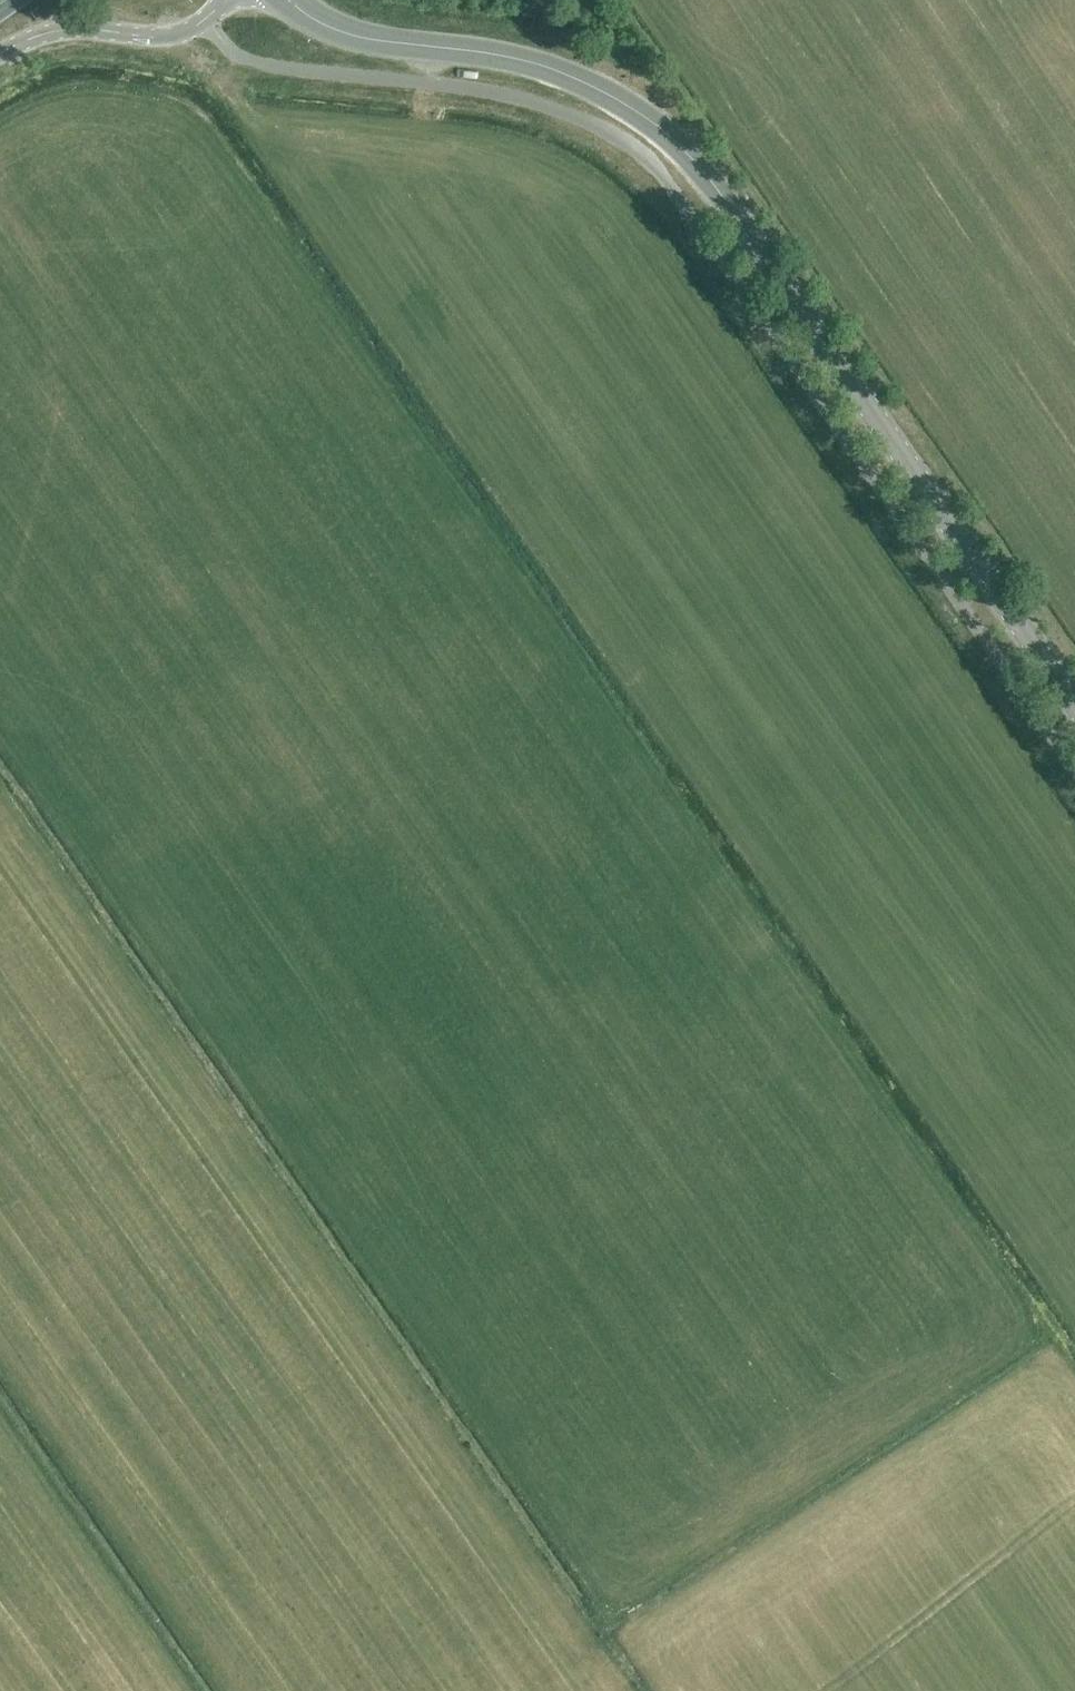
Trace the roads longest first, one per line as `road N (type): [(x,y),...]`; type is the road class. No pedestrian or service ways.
road 1 (tertiary): [(1074,703),(745,227),(668,135),(563,72),(474,50),(340,31),(288,0)]
road 2 (unclassified): [(0,52),(62,29),(171,35),(226,0)]

